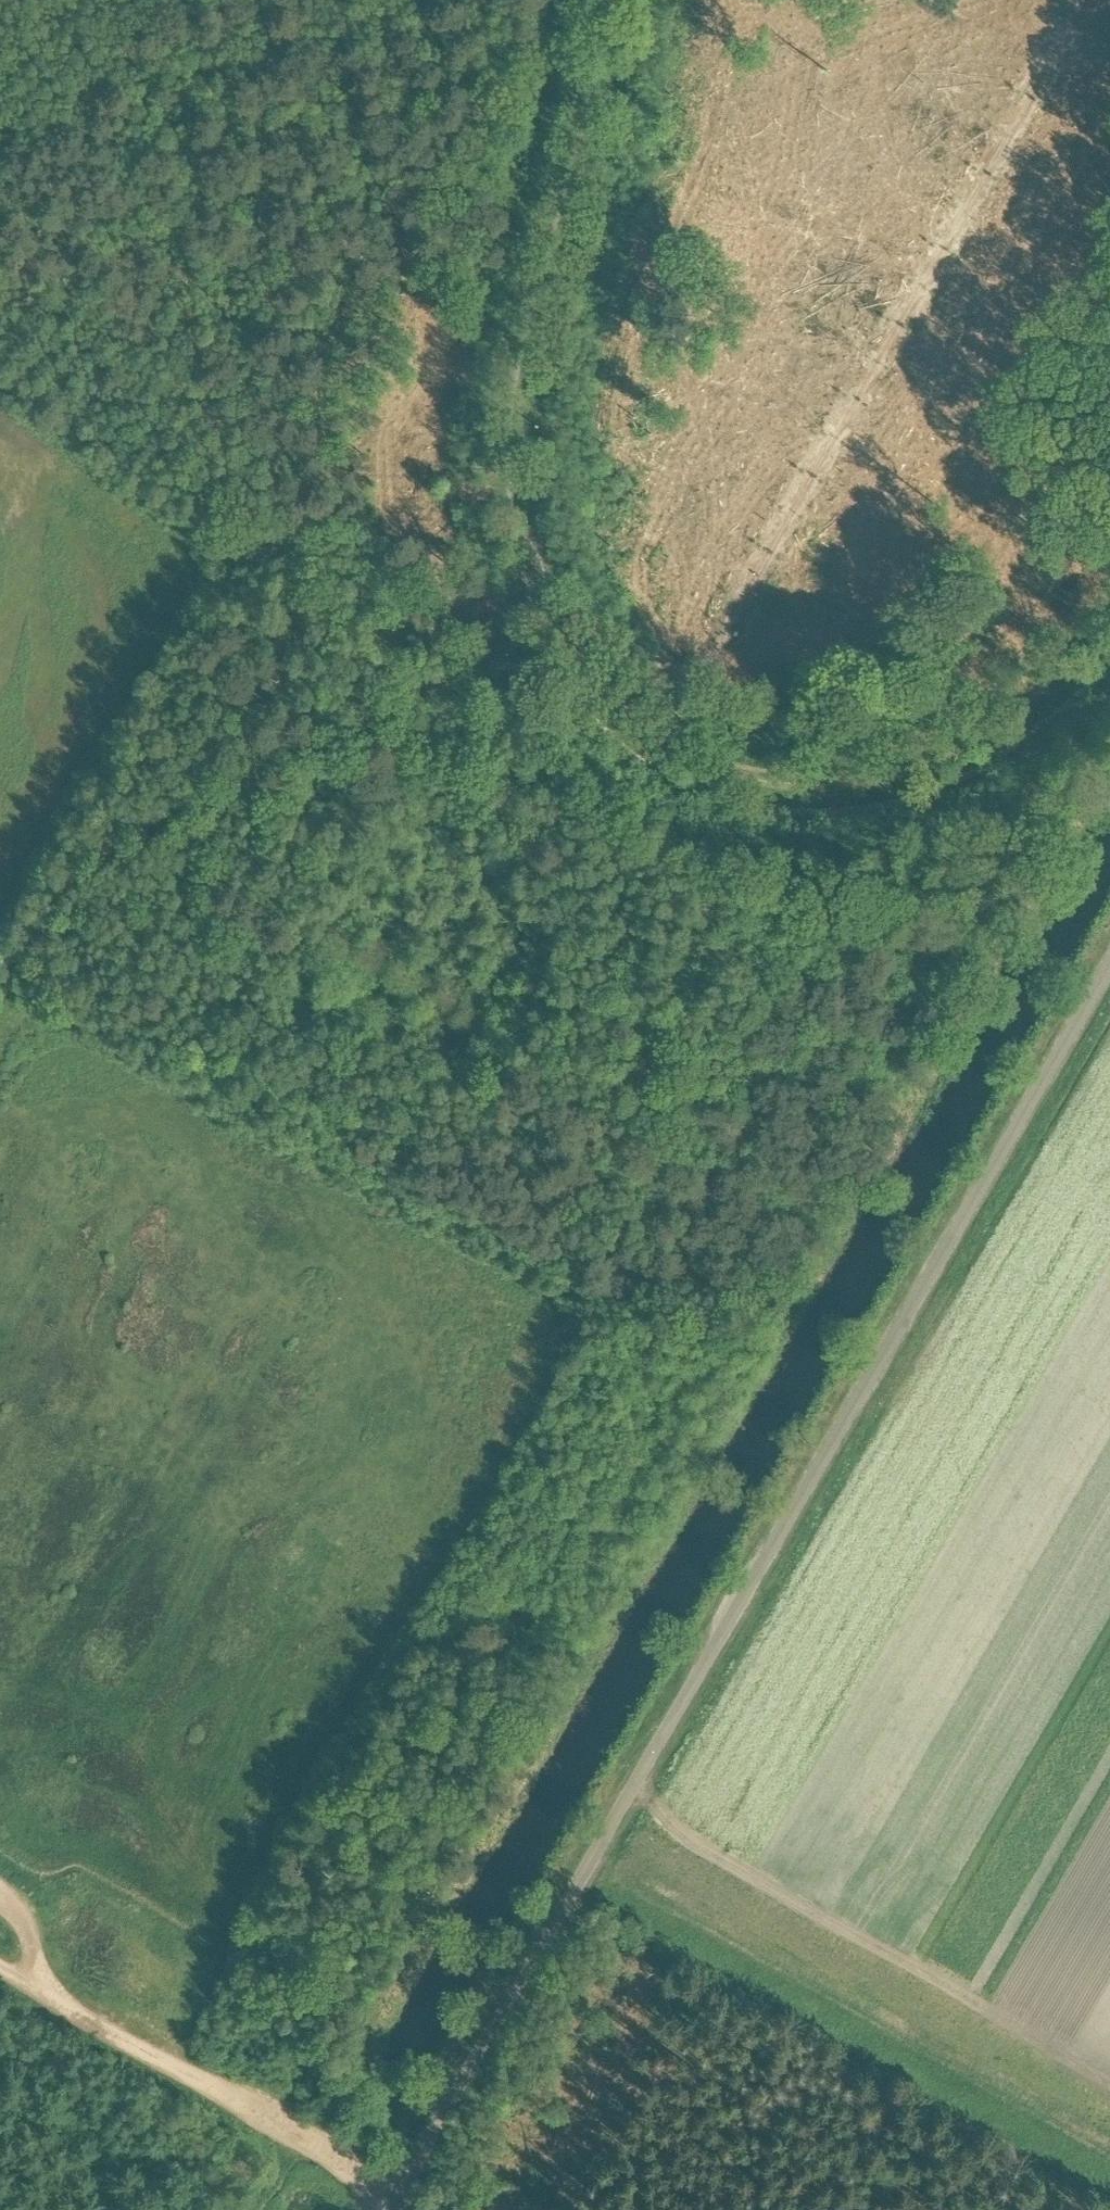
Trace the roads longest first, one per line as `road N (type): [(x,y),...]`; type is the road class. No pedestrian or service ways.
road 1 (unclassified): [(1109,957),(376,2209)]
road 2 (track): [(387,2190),(0,1964)]

